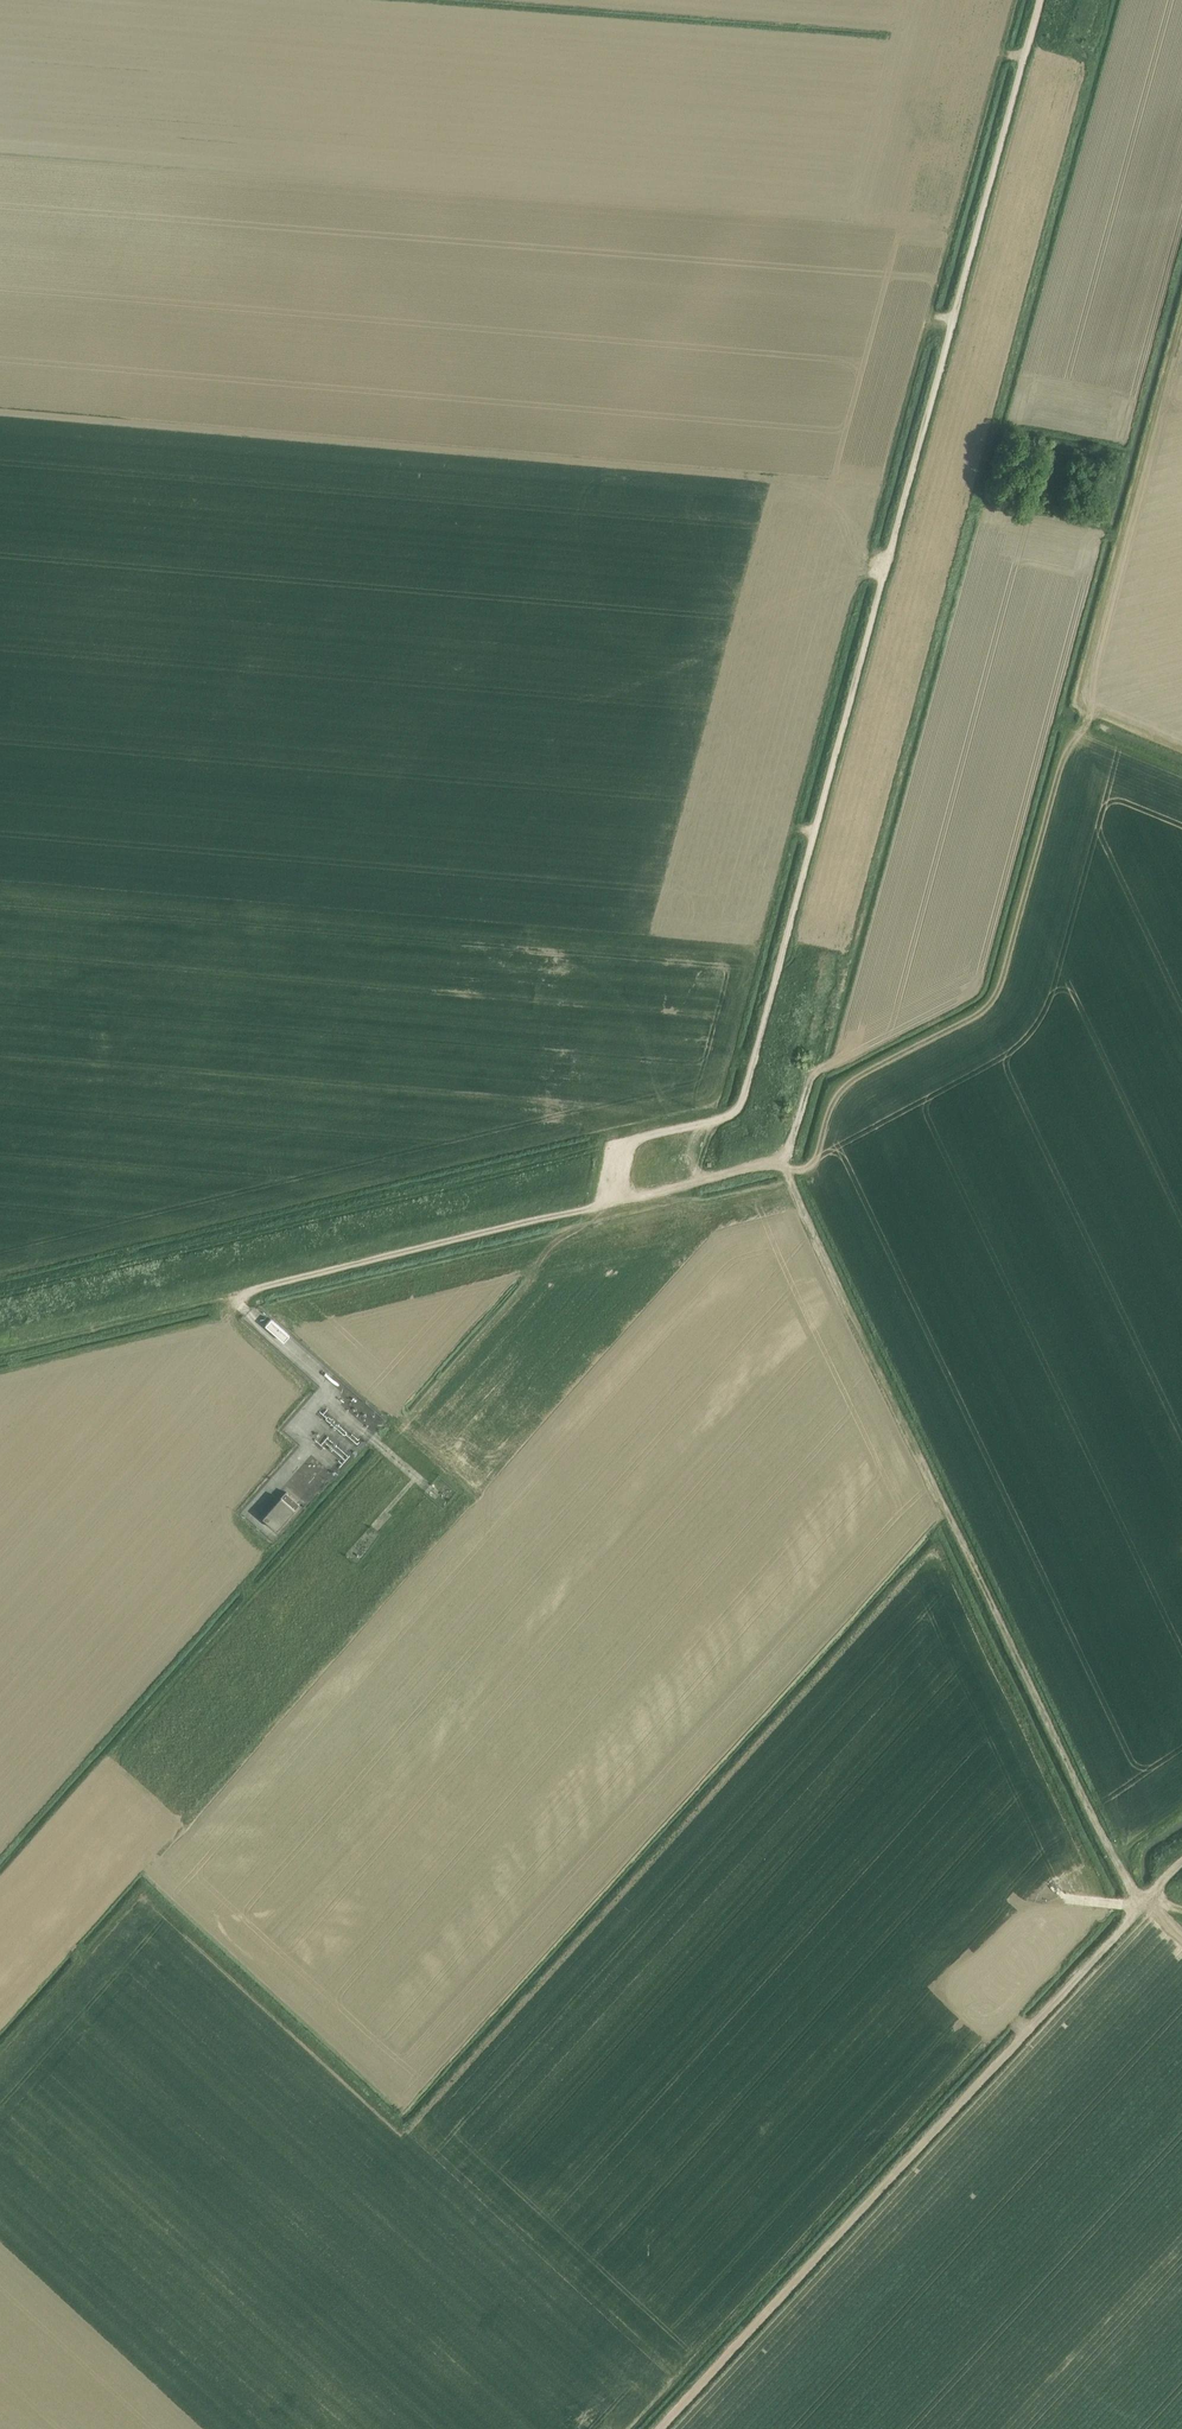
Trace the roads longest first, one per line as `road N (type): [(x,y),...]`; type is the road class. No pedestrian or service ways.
road 1 (unclassified): [(615,1201),(625,1145),(715,1121),(737,1111),(743,1098),(1040,0)]
road 2 (track): [(774,1166),(786,1170),(1140,1906)]
road 3 (track): [(661,2428),(1181,1865)]
road 4 (unclassified): [(235,1300),(615,1201)]
road 5 (track): [(0,1355),(235,1300)]
road 6 (unclassified): [(615,1201),(774,1166)]

